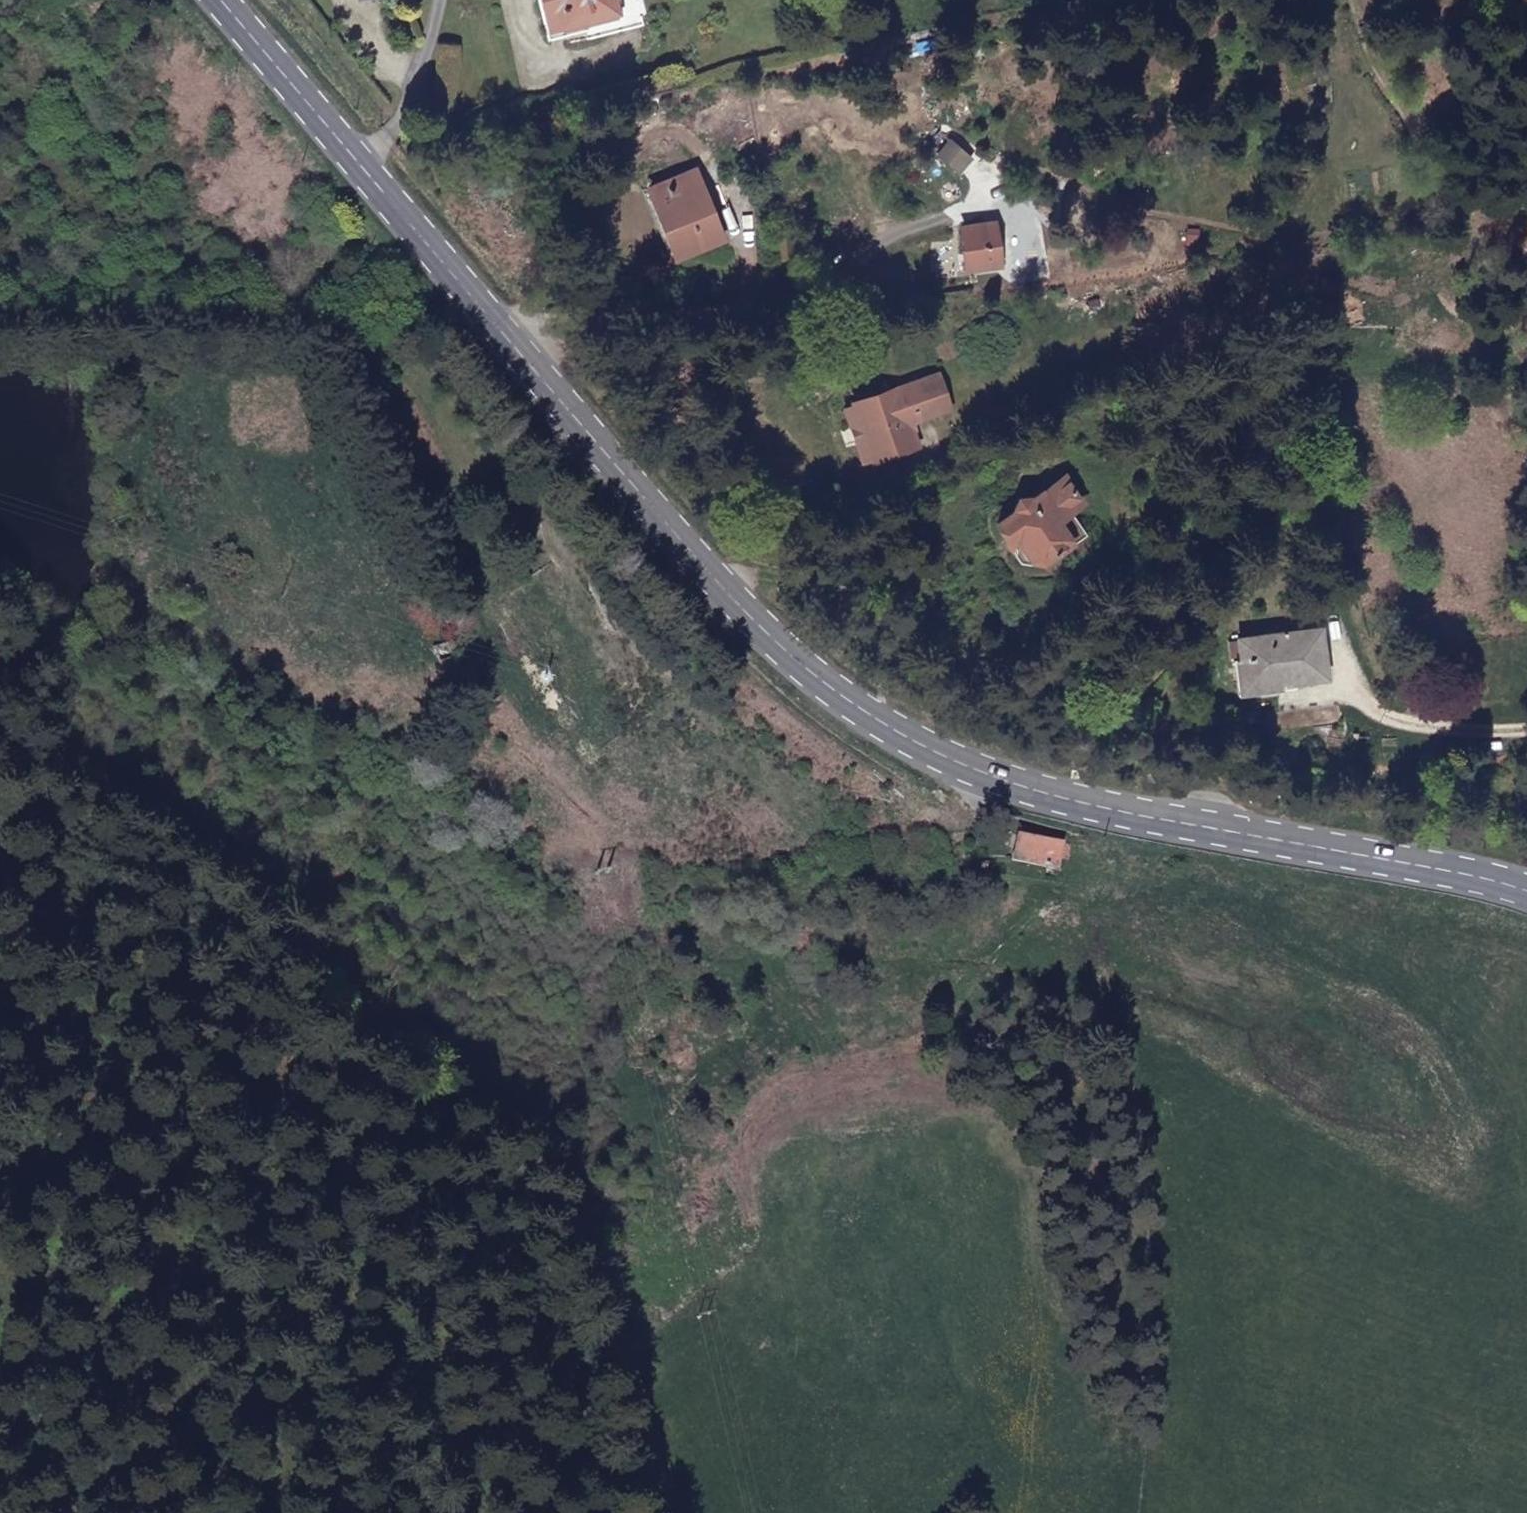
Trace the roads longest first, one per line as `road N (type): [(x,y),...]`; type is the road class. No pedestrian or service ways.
road 1 (primary): [(223,0),(720,581),(814,672),(895,729),(1030,787),(1120,811),(1526,891)]
road 2 (track): [(1526,367),(1491,306),(1428,144),(1372,81),(1343,0)]

